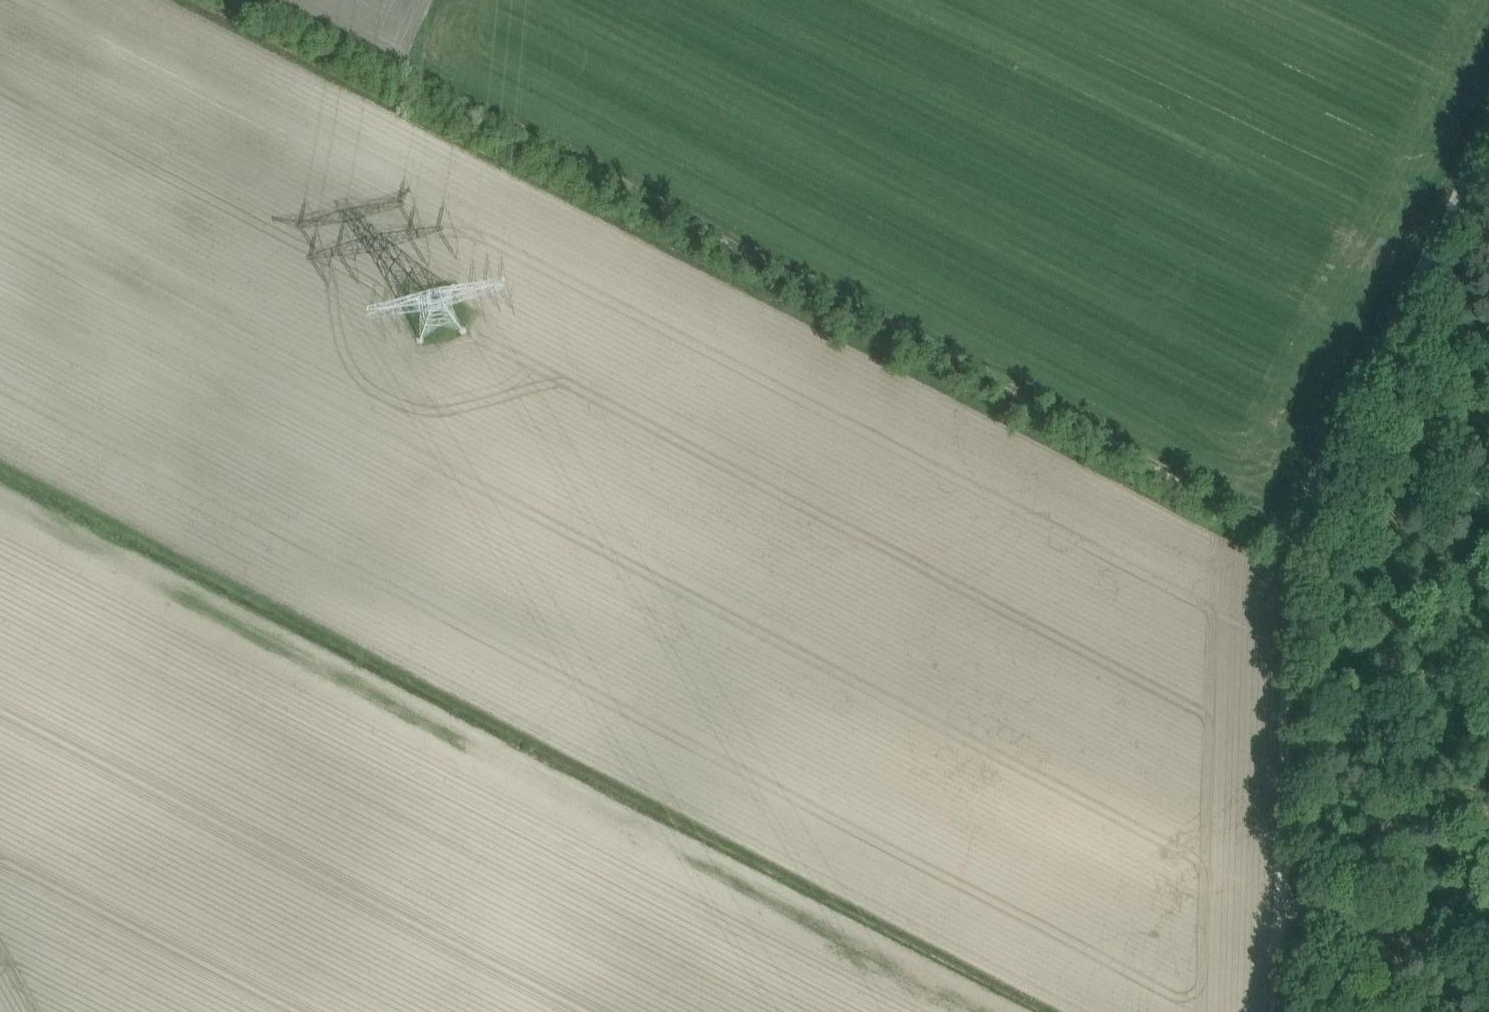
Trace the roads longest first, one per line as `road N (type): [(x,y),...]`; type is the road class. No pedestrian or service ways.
road 1 (track): [(1488,156),(1324,482),(1311,531),(1291,898)]
road 2 (track): [(1488,905),(1291,898)]

